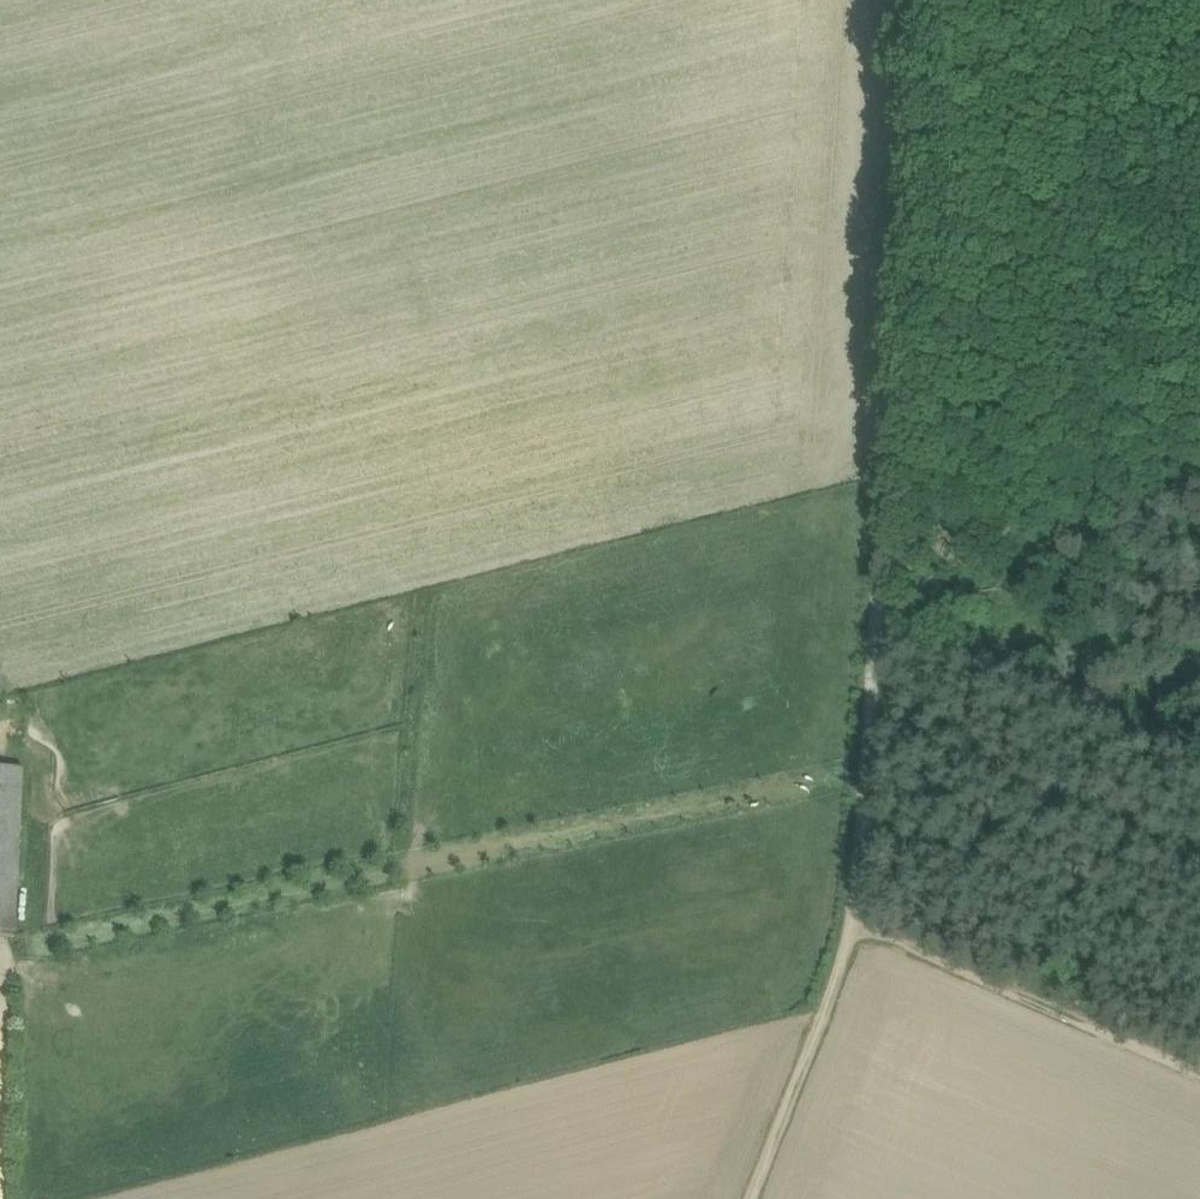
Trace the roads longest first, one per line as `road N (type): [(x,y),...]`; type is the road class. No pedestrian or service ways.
road 1 (track): [(920,0),(854,907),(845,951),(749,1198)]
road 2 (track): [(850,932),(1199,1075)]

